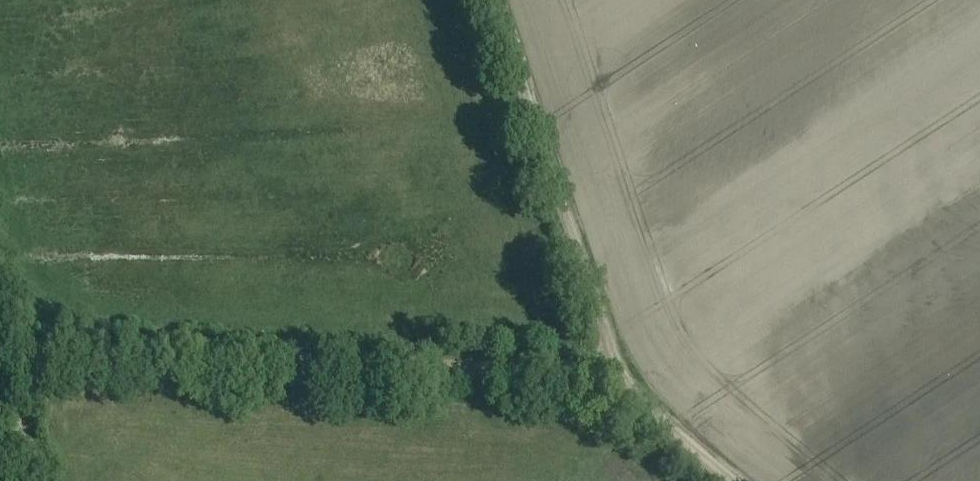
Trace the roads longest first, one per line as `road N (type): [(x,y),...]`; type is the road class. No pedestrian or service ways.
road 1 (track): [(618,376),(34,347),(13,352),(0,370)]
road 2 (track): [(618,376),(501,0)]
road 3 (track): [(738,480),(618,376)]

